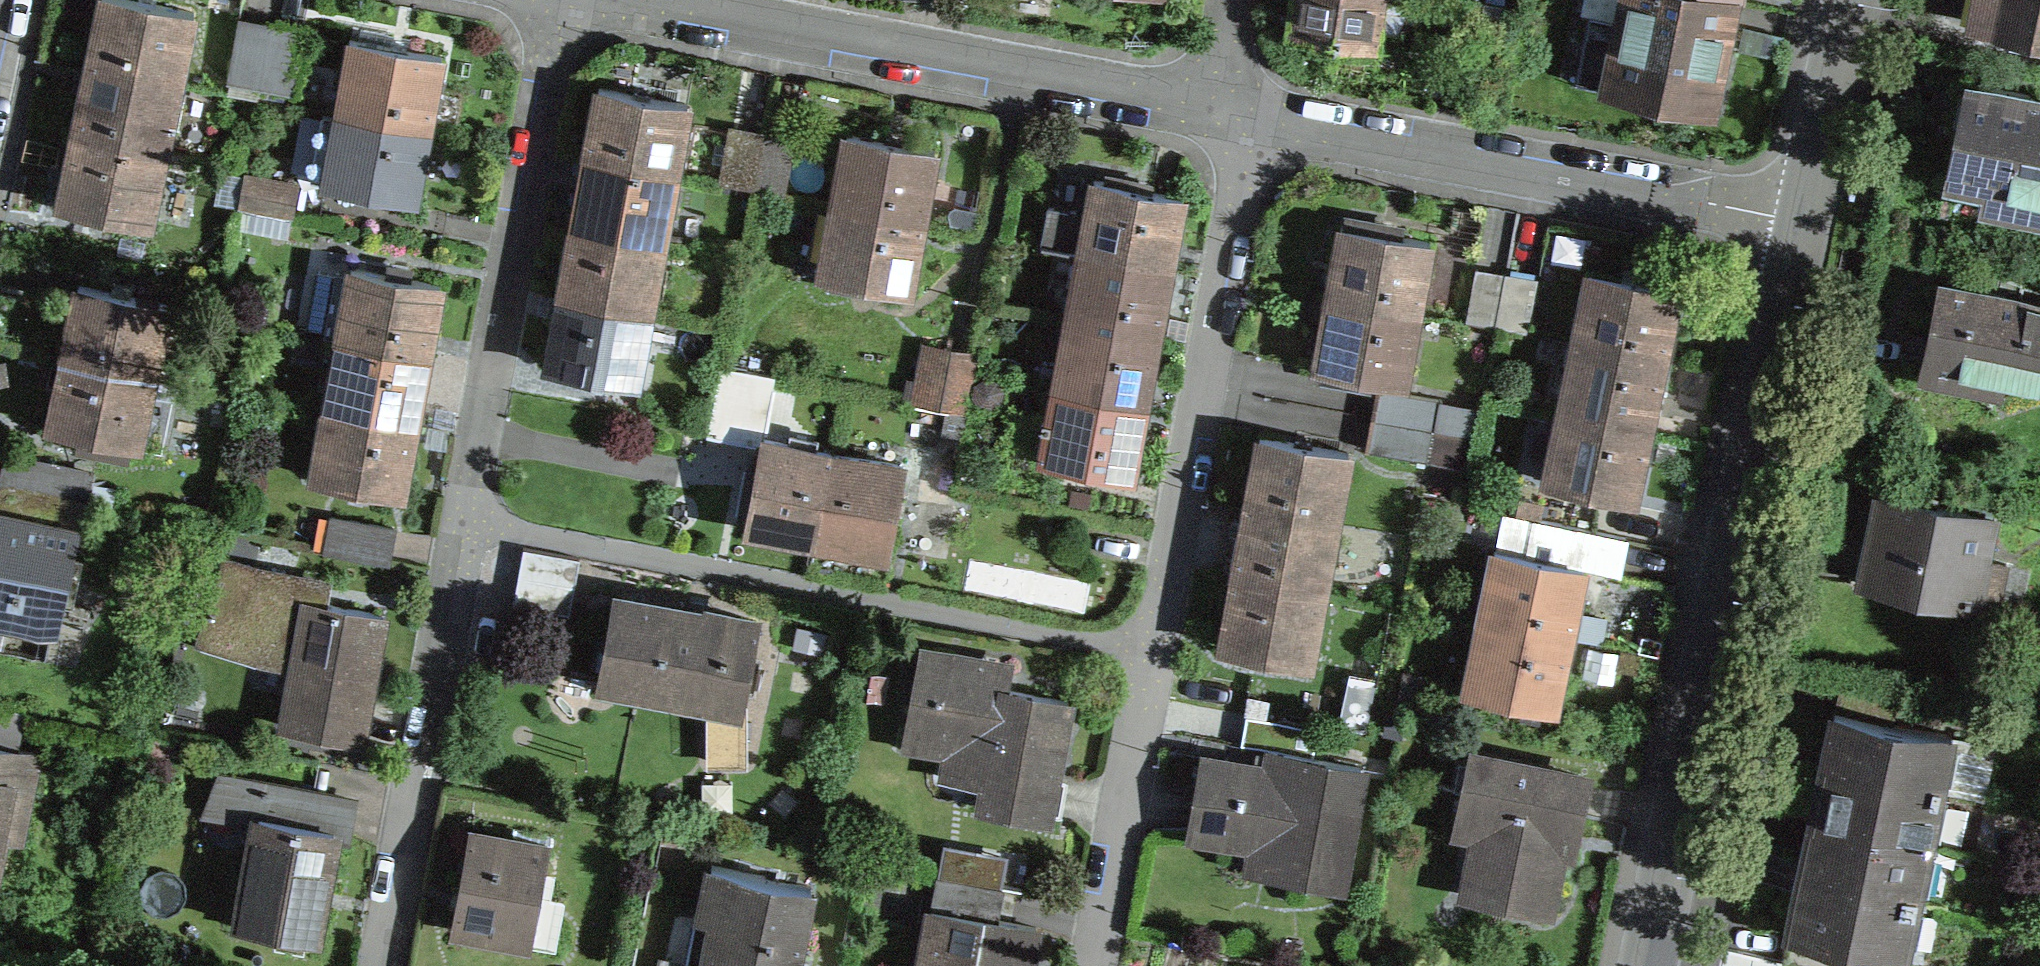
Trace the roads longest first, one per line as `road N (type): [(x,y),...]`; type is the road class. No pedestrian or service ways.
road 1 (residential): [(553,0),(383,965)]
road 2 (residential): [(1256,111),(1095,965)]
road 3 (residential): [(1648,965),(1807,220)]
road 4 (residential): [(1221,109),(636,2)]
road 5 (residential): [(1807,220),(1256,111)]
road 6 (residential): [(1807,220),(1853,0)]

